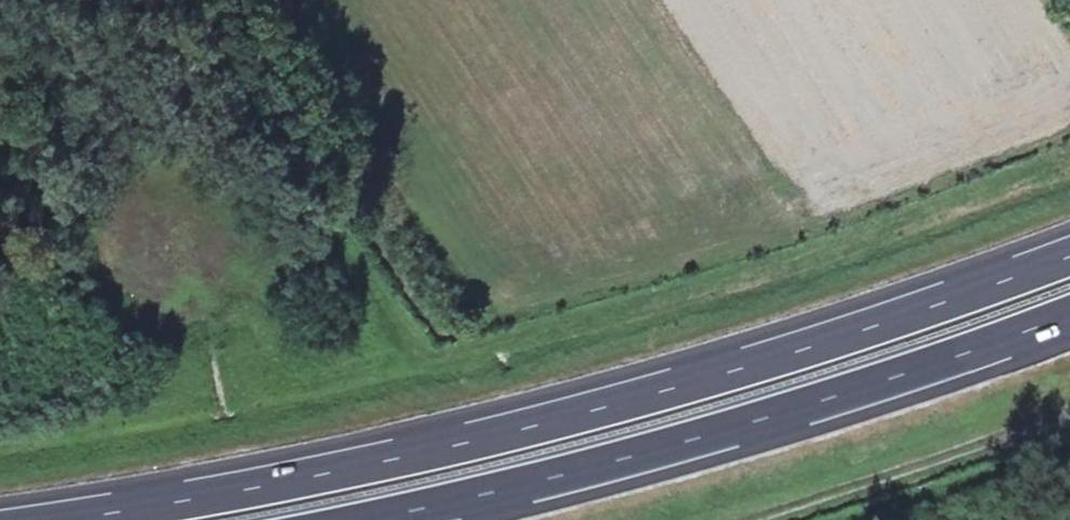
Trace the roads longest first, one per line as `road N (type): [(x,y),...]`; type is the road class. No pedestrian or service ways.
road 1 (motorway): [(1069,253),(870,328),(501,432),(56,519)]
road 2 (motorway): [(382,519),(738,430),(1069,316)]

